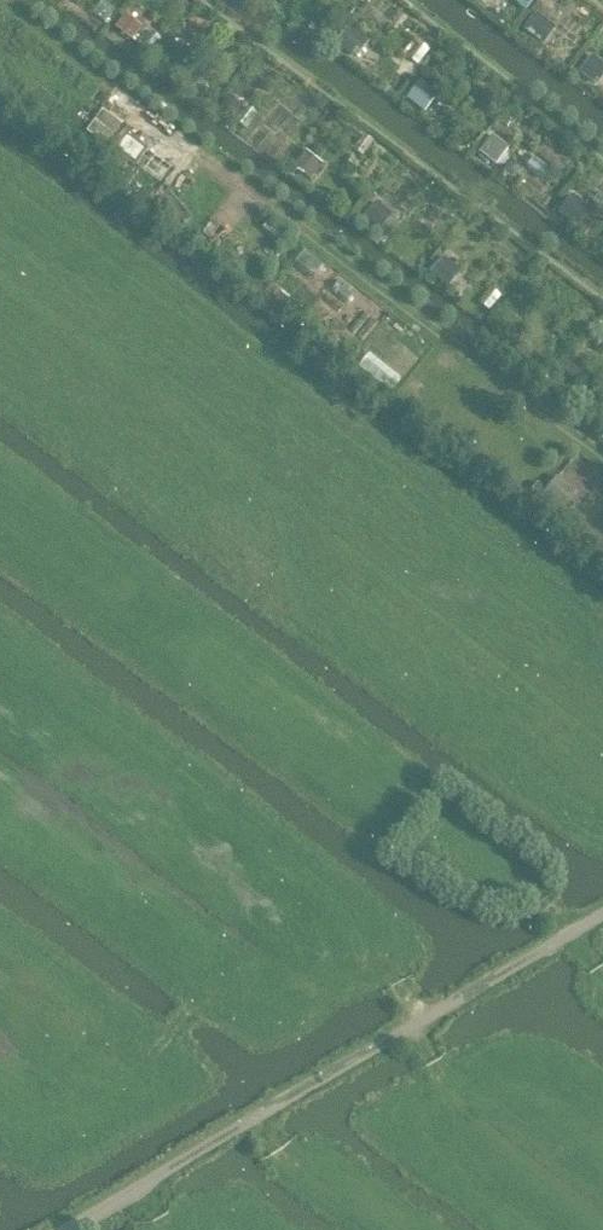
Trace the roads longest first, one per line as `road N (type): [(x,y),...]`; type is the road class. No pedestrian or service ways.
road 1 (unclassified): [(61,1229),(602,914)]
road 2 (track): [(415,791),(511,858),(570,934)]
road 3 (track): [(475,366),(602,458)]

